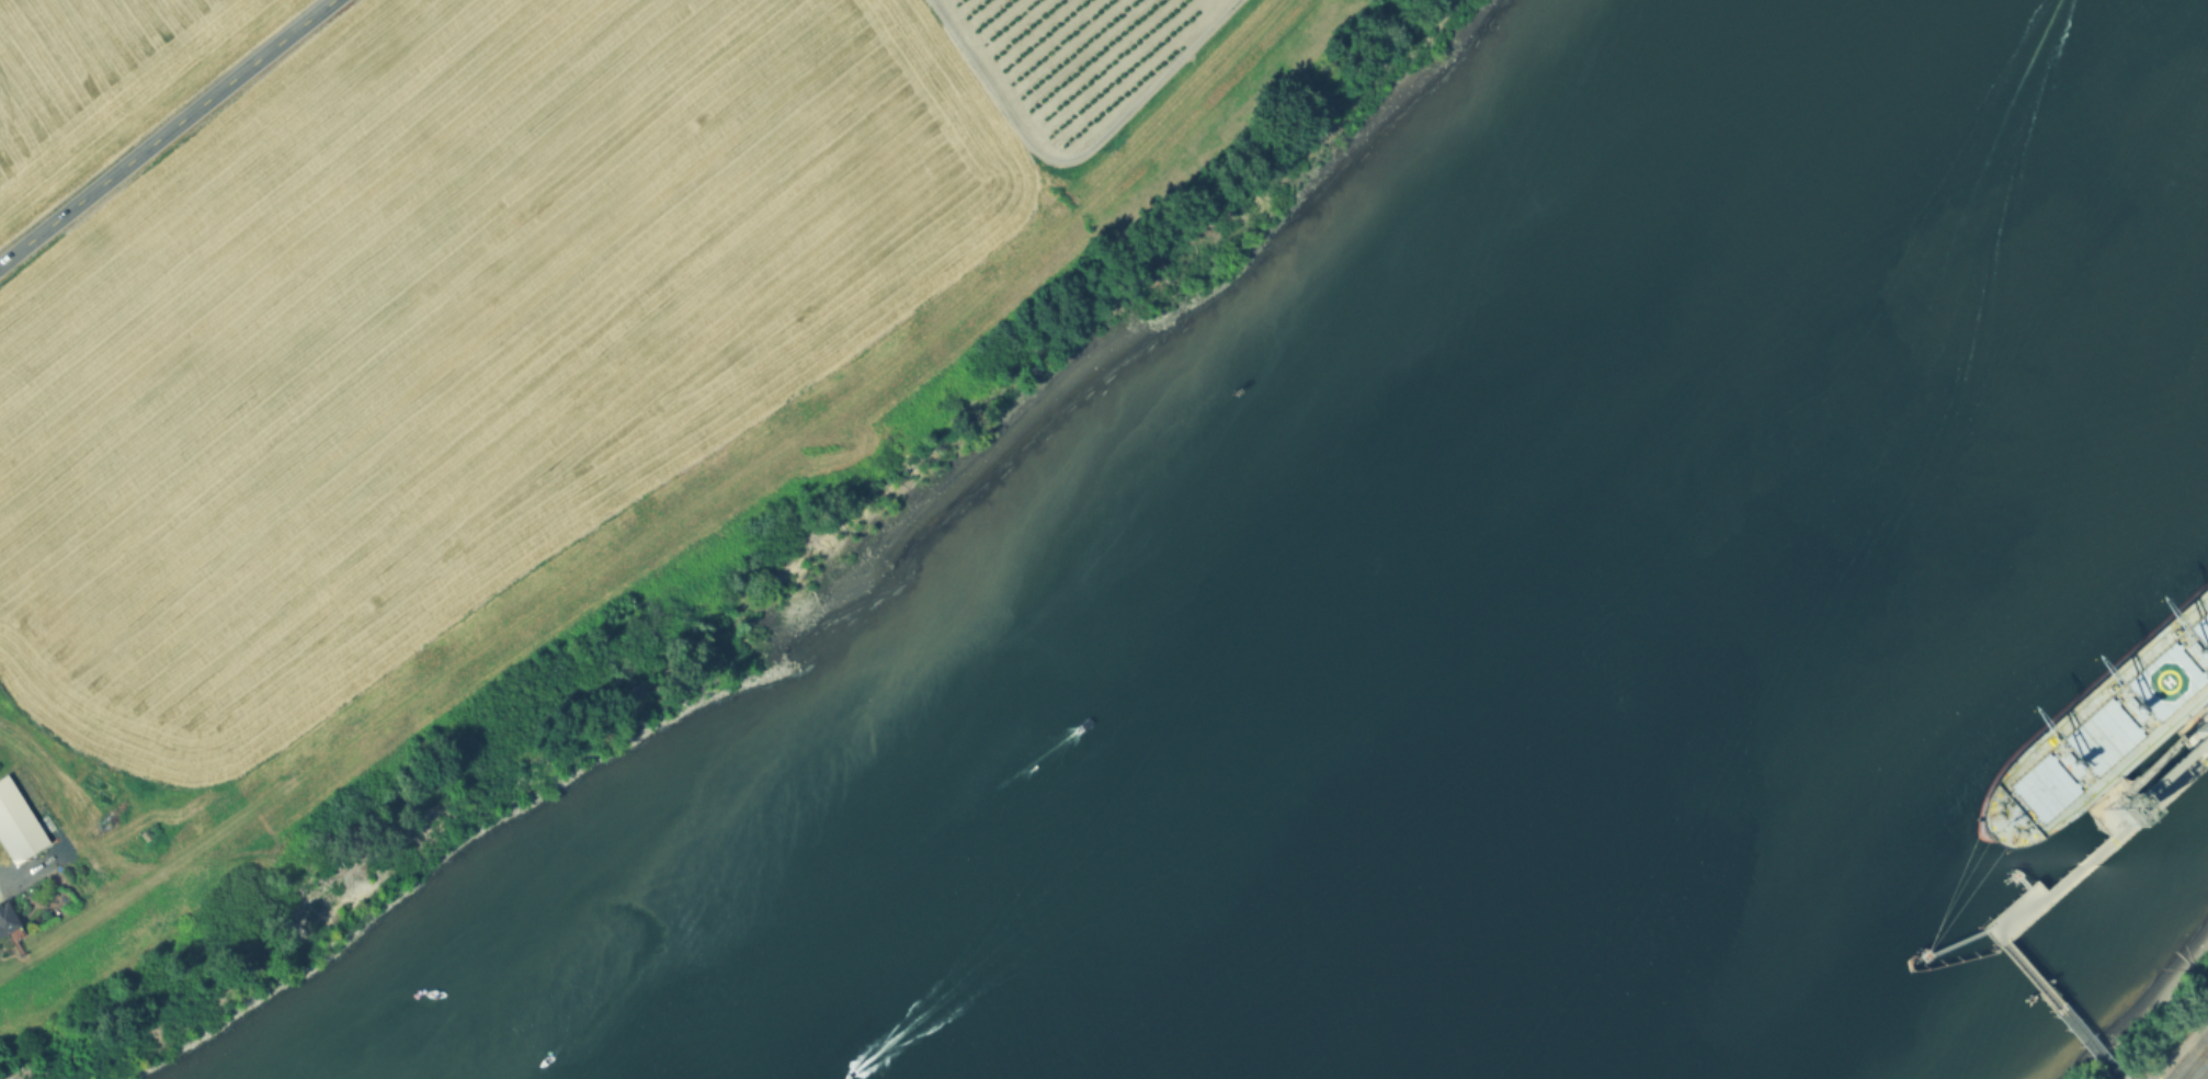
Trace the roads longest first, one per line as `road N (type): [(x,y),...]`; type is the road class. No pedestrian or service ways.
road 1 (tertiary): [(0,266),(336,0)]

